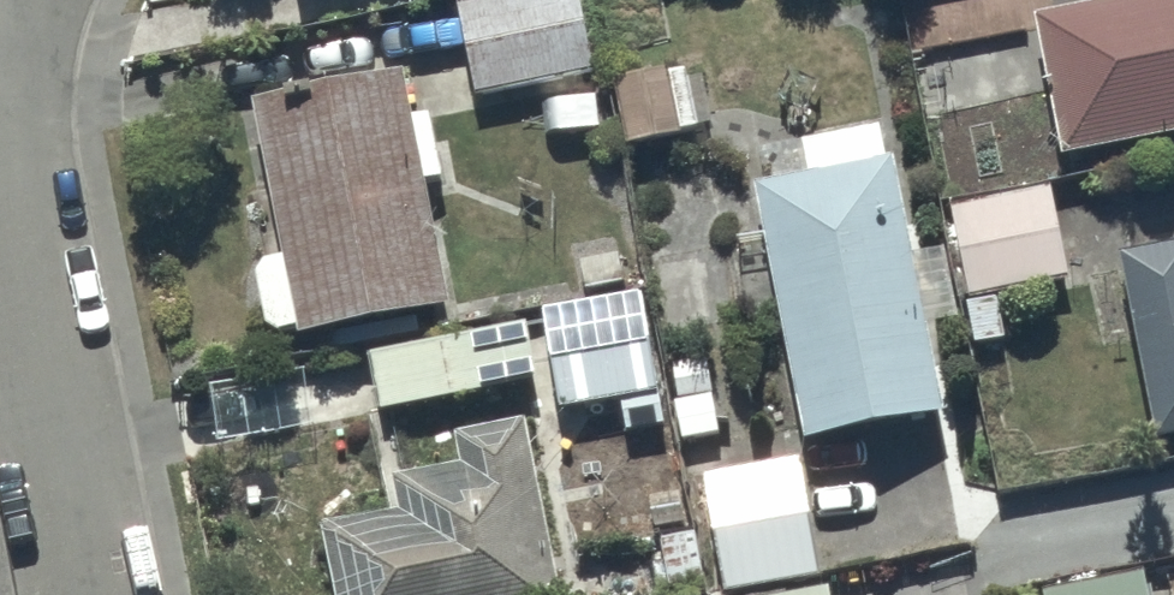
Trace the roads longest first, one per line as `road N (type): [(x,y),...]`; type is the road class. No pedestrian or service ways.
road 1 (residential): [(91,594),(0,138)]

